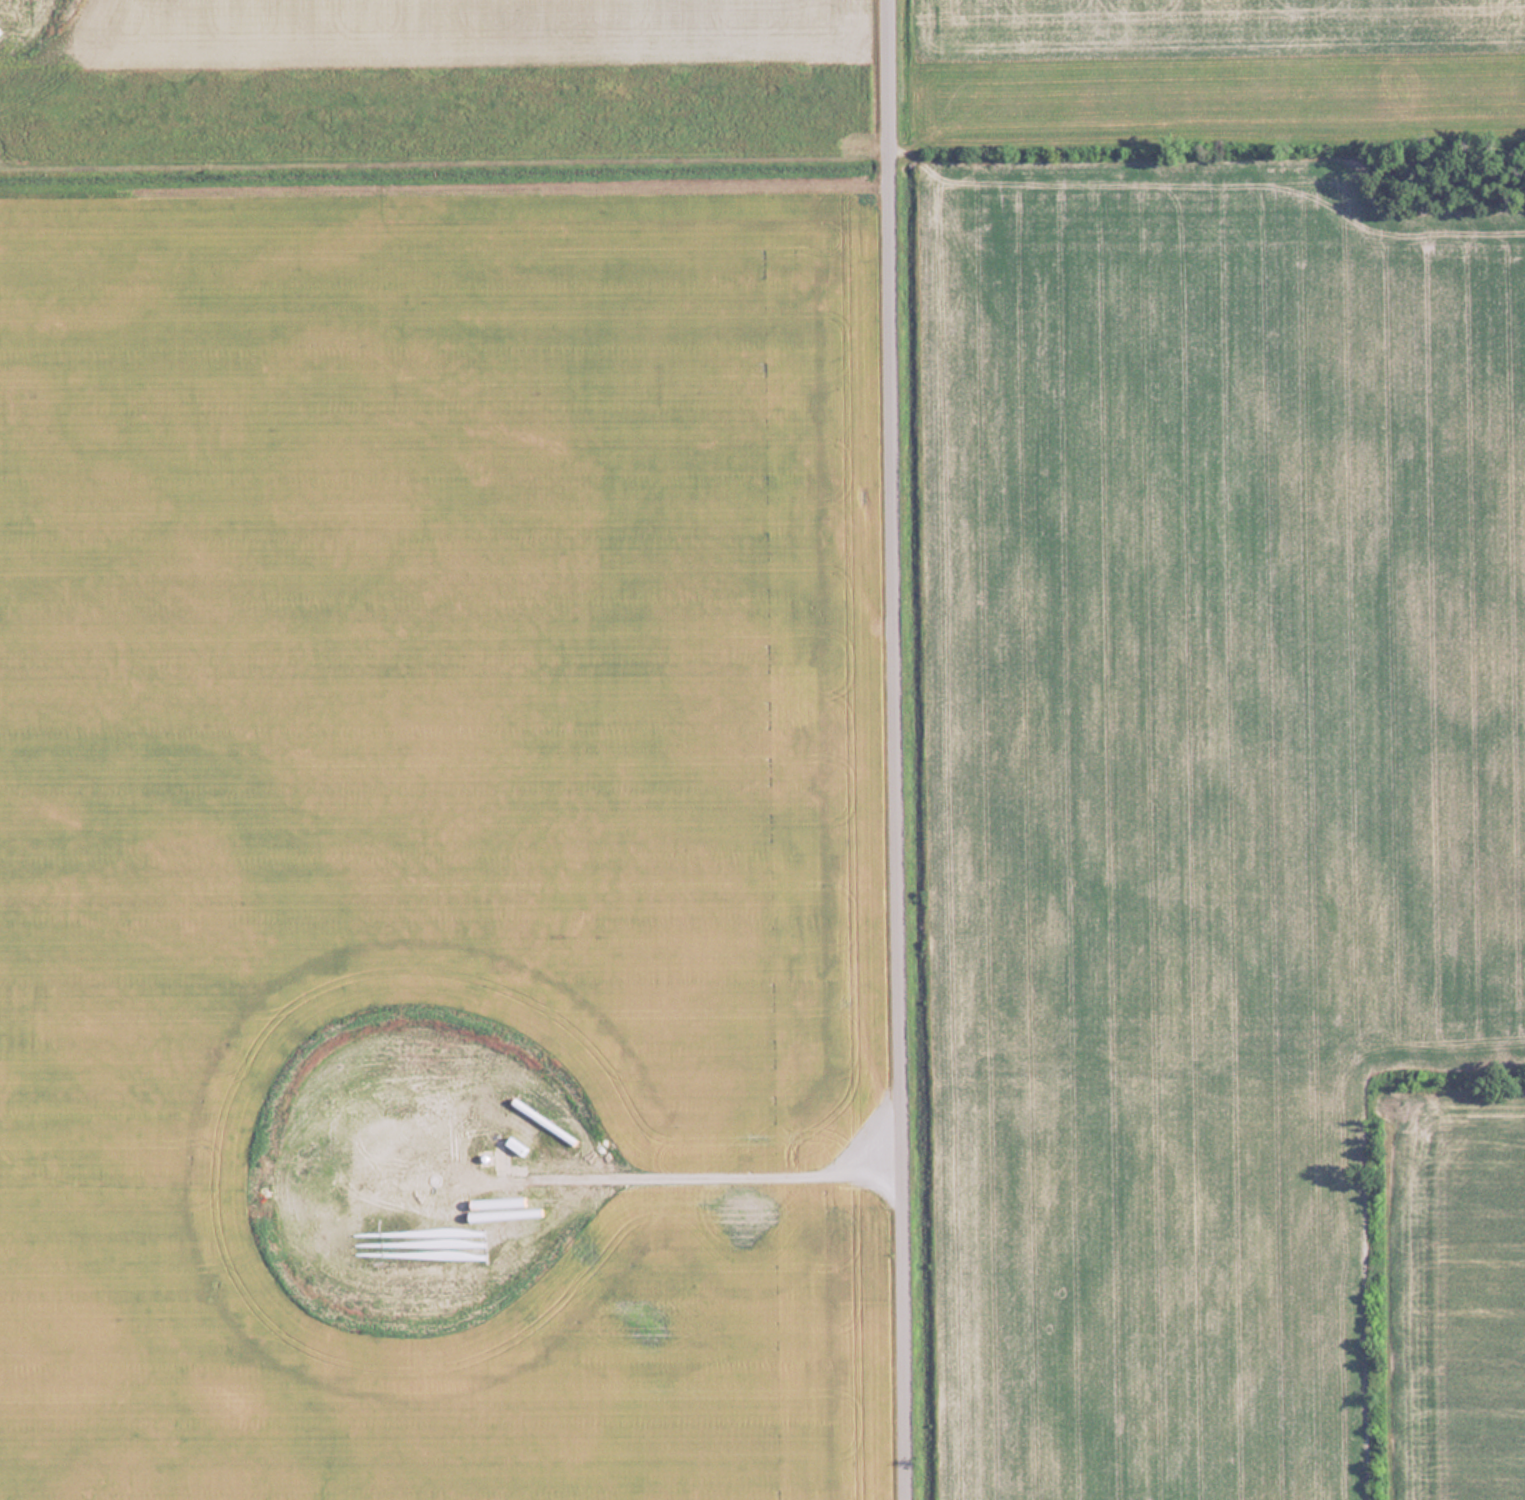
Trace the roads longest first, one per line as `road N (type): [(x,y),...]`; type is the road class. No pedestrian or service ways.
road 1 (residential): [(912,1499),(894,0)]

